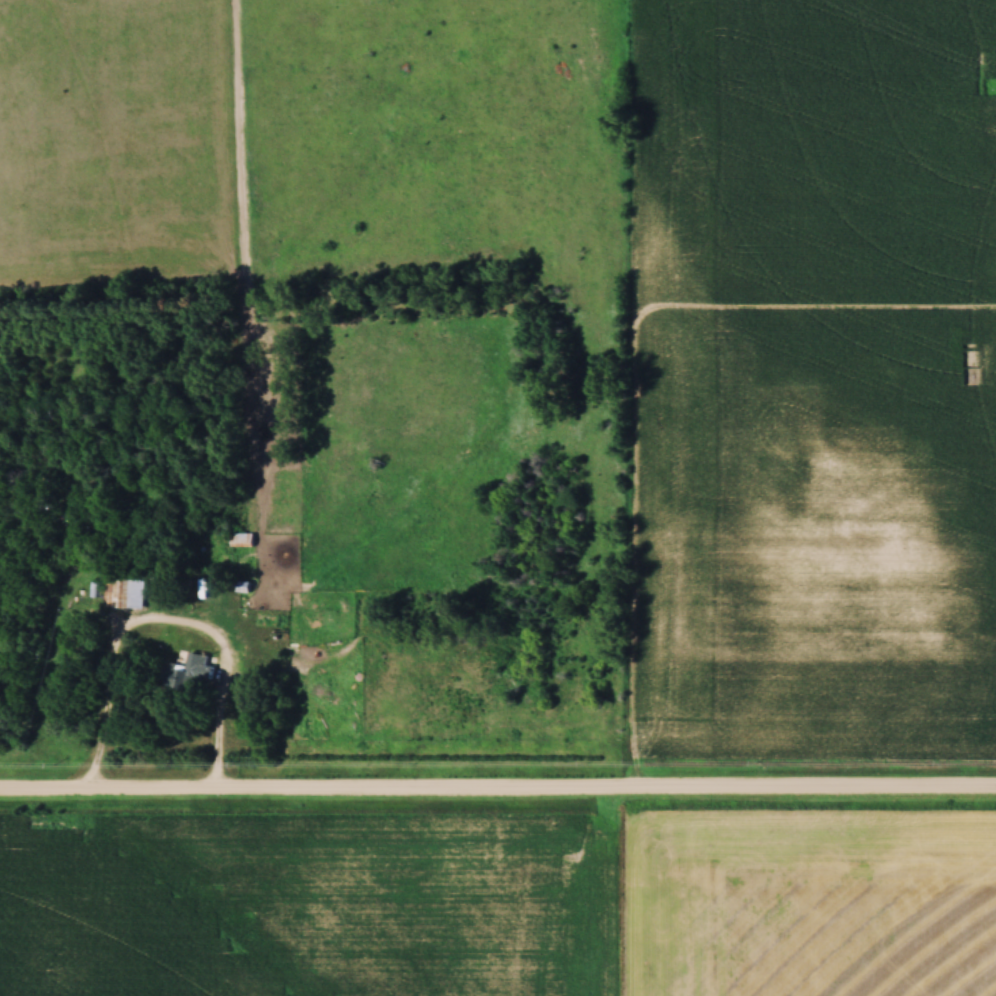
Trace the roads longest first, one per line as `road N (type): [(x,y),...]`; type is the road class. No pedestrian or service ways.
road 1 (residential): [(995,790),(0,792)]

